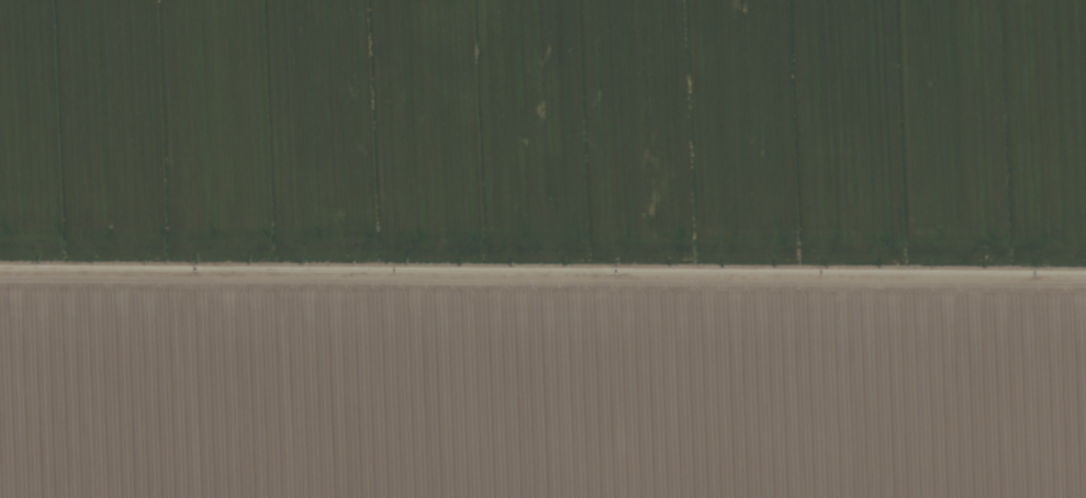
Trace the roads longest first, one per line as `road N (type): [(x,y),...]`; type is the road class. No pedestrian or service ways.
road 1 (residential): [(1085,293),(0,278)]

